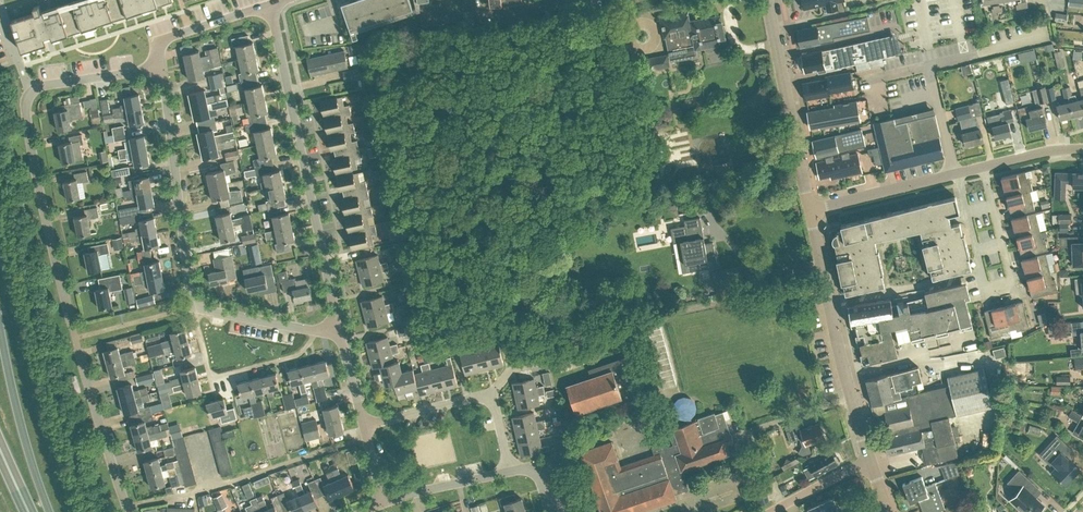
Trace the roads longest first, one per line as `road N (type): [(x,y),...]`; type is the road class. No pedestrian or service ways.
road 1 (residential): [(129,511),(50,235),(25,110),(34,91)]
road 2 (residential): [(339,328),(314,332),(196,305),(161,65)]
road 3 (residential): [(339,328),(271,6)]
road 4 (residential): [(810,209),(1057,146),(1082,148)]
road 5 (unclassified): [(869,463),(810,209)]
road 6 (unclassified): [(810,209),(768,0)]
road 7 (trunk): [(50,511),(19,424),(0,321)]
road 8 (residential): [(161,65),(161,49),(177,35),(271,6)]
road 9 (residential): [(491,393),(364,426)]
road 10 (residential): [(34,91),(161,65)]
road 11 (residential): [(384,501),(510,471)]

